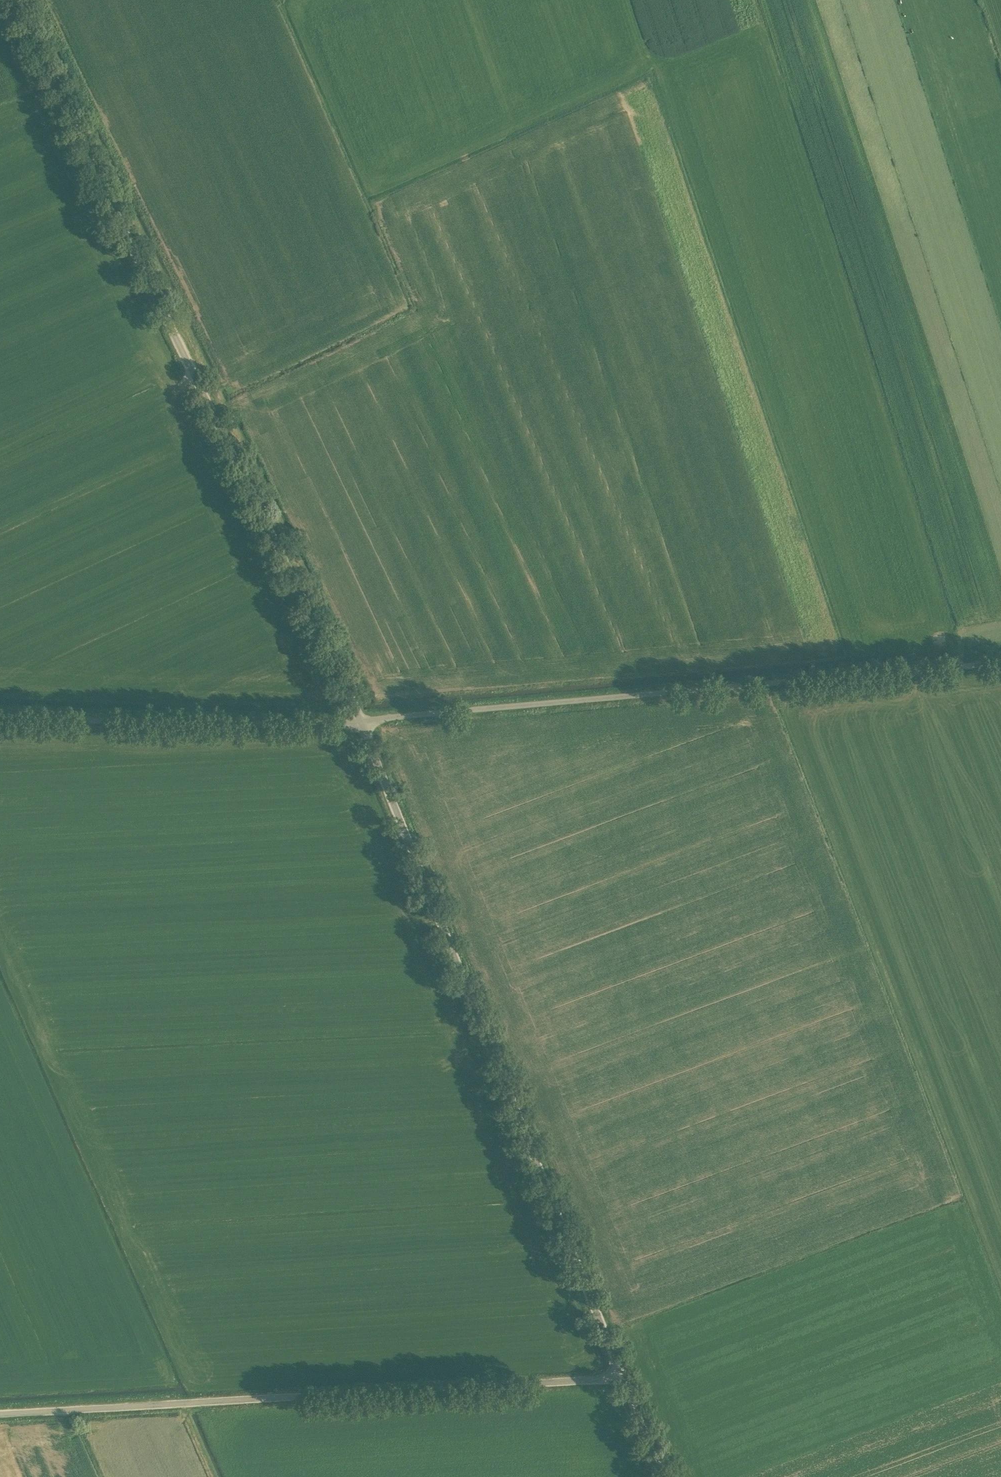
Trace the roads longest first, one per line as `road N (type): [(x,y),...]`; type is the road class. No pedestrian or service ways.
road 1 (unclassified): [(359,723),(13,0)]
road 2 (unclassified): [(621,1375),(359,723)]
road 3 (unclassified): [(359,723),(1000,663)]
road 4 (unclassified): [(0,1413),(621,1375)]
road 5 (unclassified): [(359,723),(0,714)]

